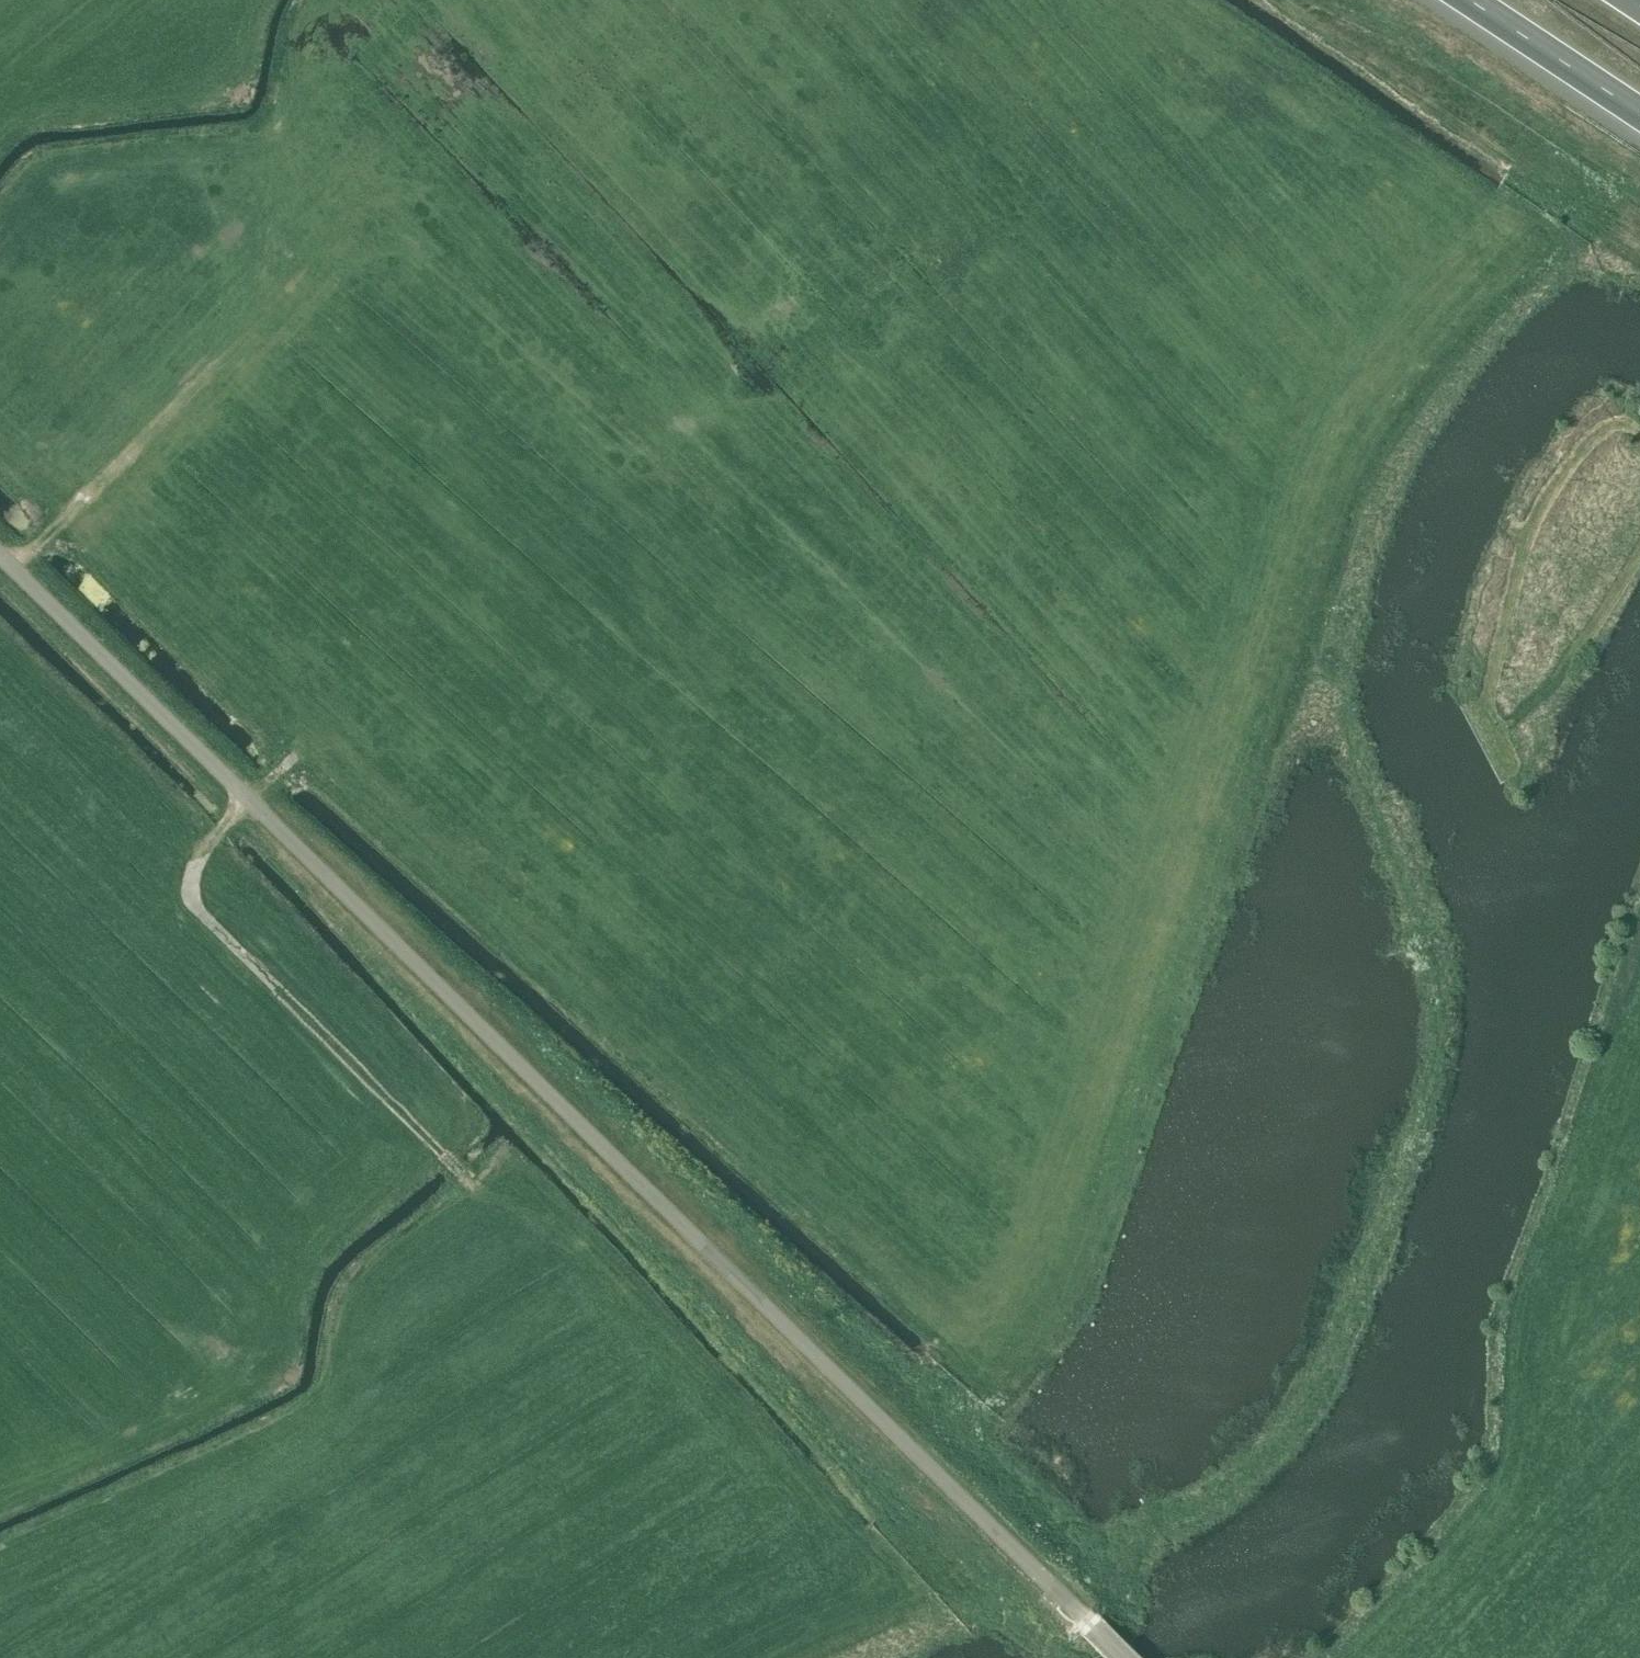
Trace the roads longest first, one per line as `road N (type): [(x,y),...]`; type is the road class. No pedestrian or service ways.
road 1 (unclassified): [(1123,1657),(0,556)]
road 2 (motorway): [(1466,0),(1639,114)]

